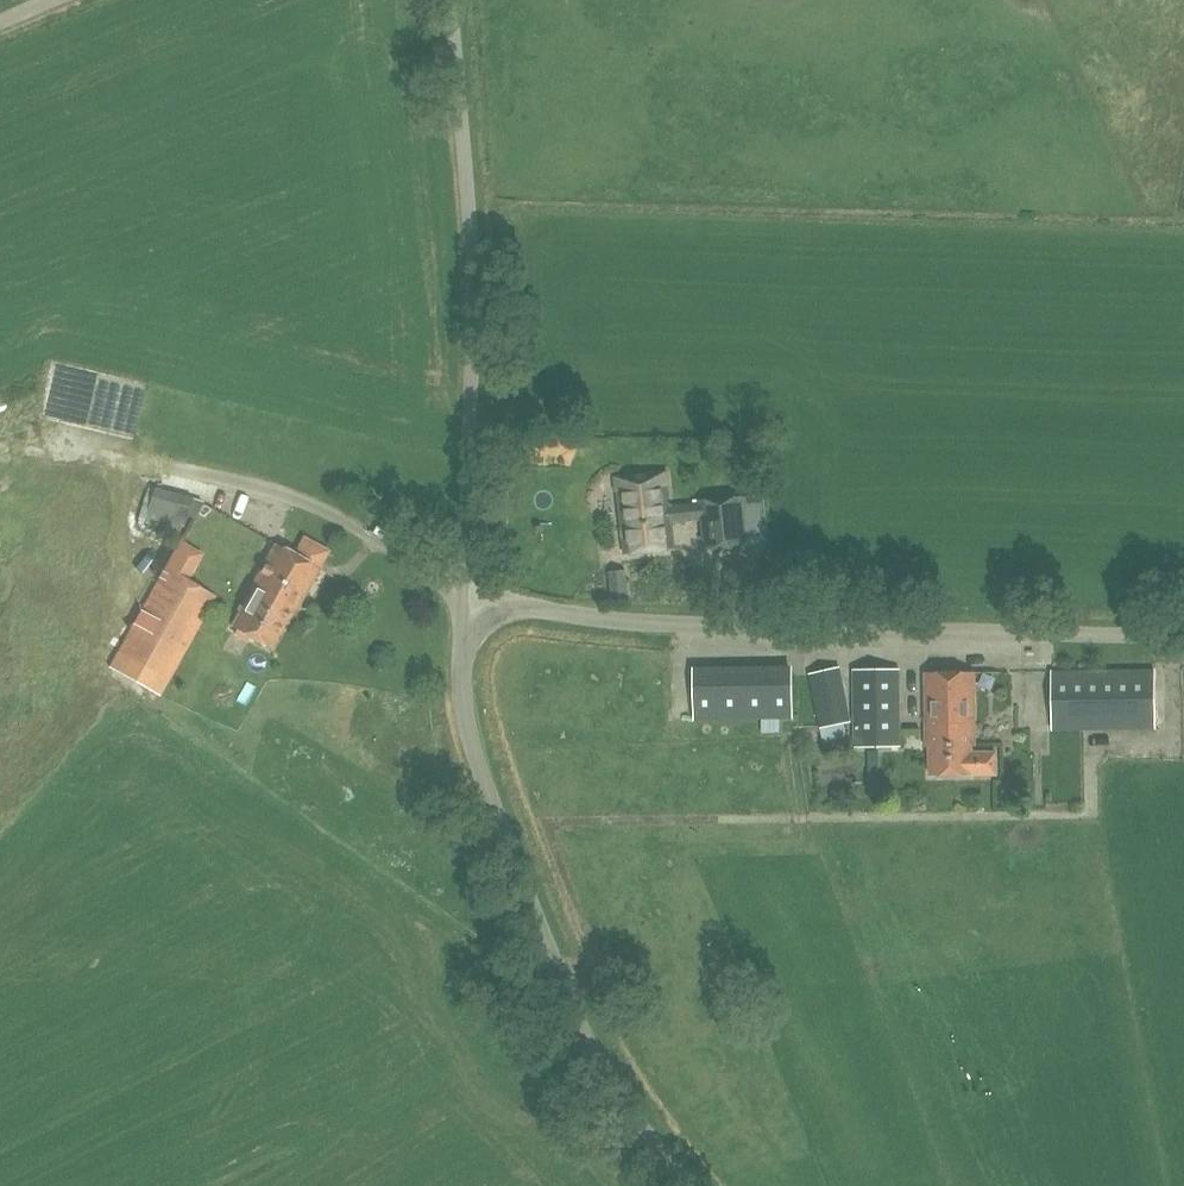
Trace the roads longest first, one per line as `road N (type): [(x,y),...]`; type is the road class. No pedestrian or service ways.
road 1 (unclassified): [(465,594),(583,617),(678,625),(1183,637)]
road 2 (unclassified): [(689,1185),(631,1113),(584,1034),(483,779),(467,710),(465,594)]
road 3 (unclassified): [(465,594),(474,288),(452,0)]

